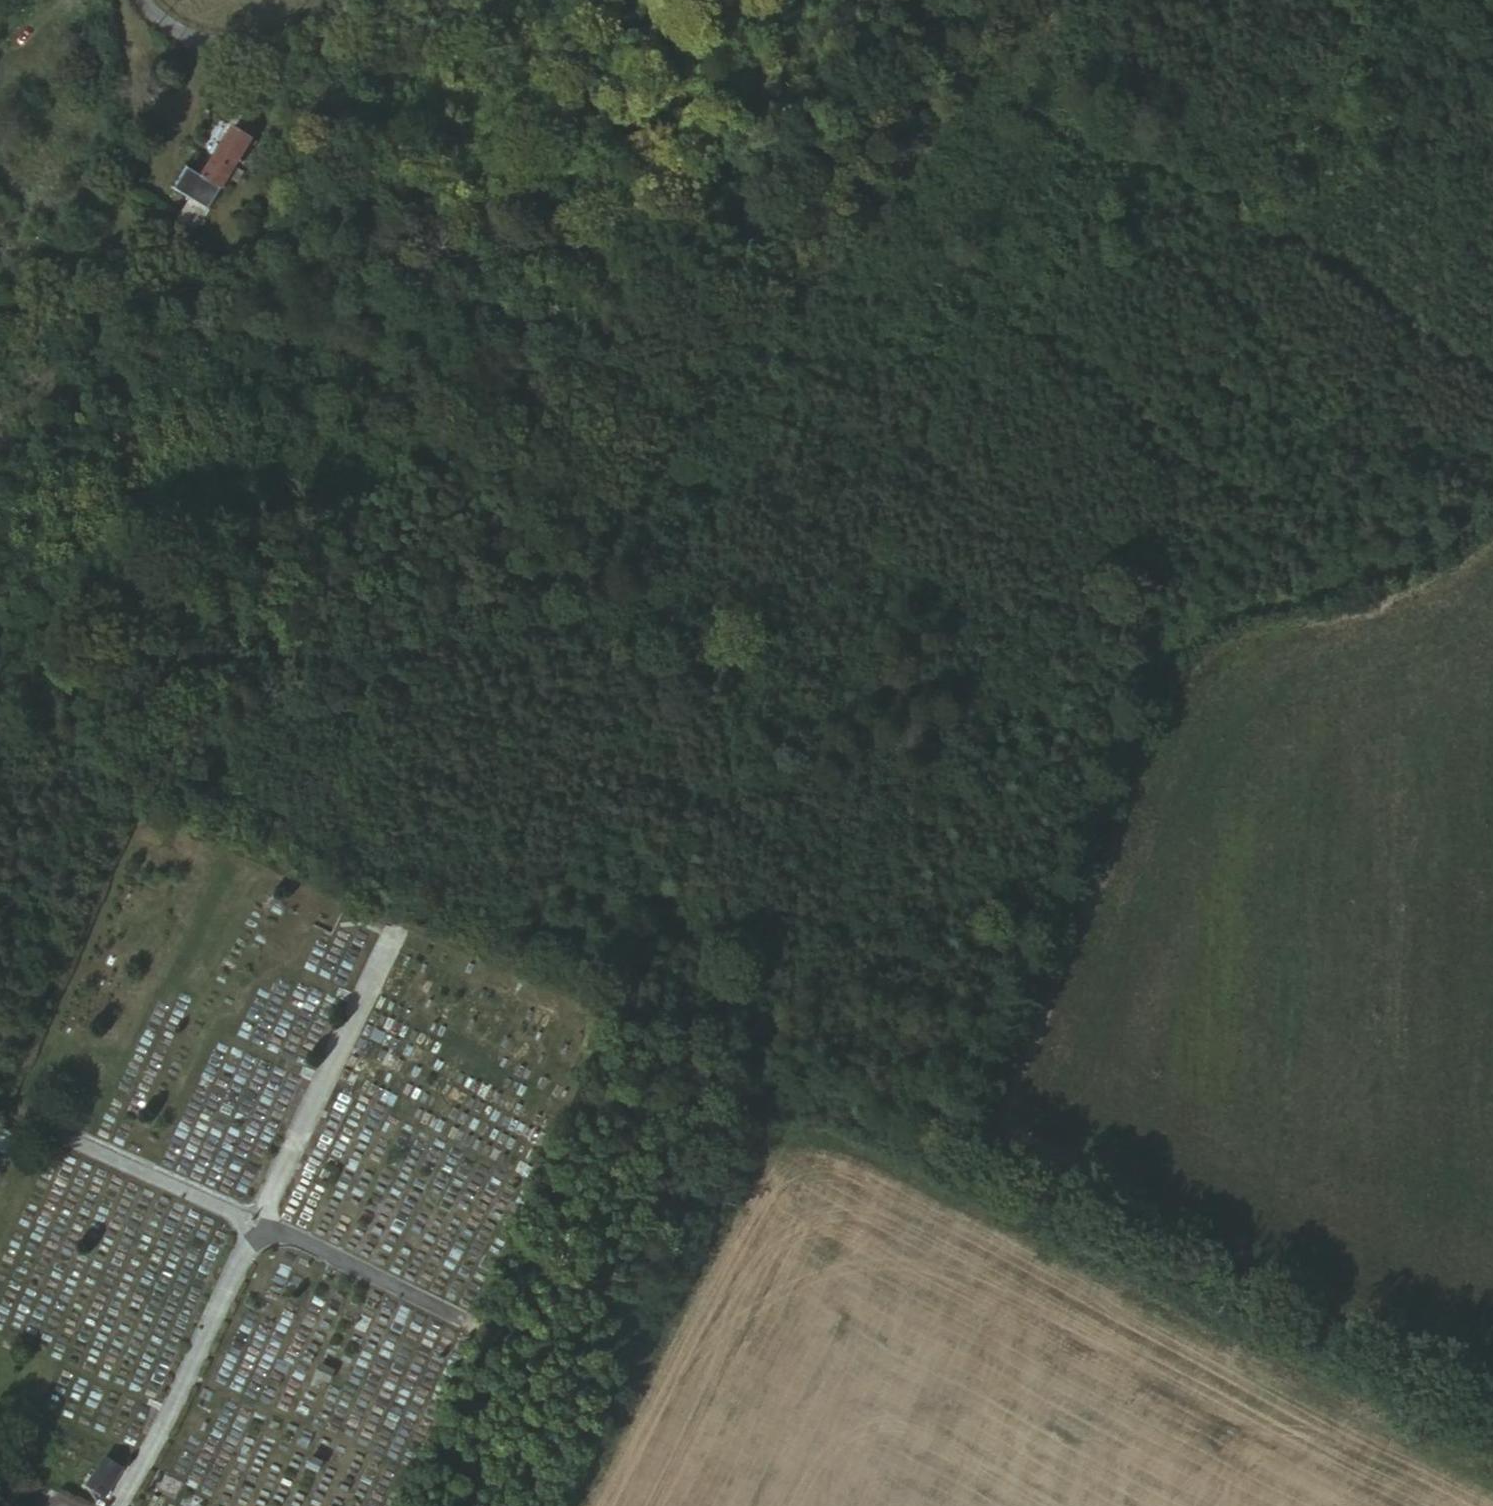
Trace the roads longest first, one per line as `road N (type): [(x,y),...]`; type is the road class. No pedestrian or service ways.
road 1 (track): [(1492,500),(1406,572),(1288,604),(1195,614)]
road 2 (residential): [(136,0),(173,31),(210,42),(284,42)]

